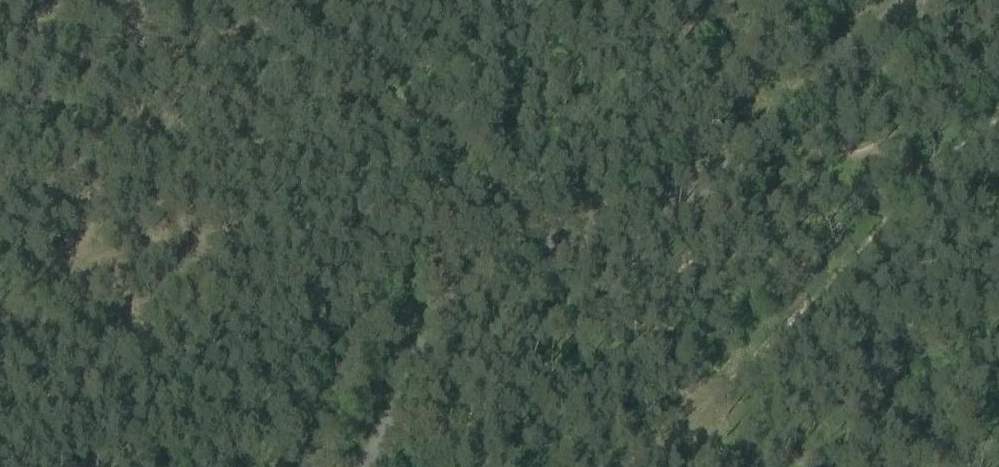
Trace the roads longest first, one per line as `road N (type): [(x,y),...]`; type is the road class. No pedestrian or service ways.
road 1 (track): [(368,466),(436,316),(468,282),(528,249),(674,193),(753,148),(906,0)]

